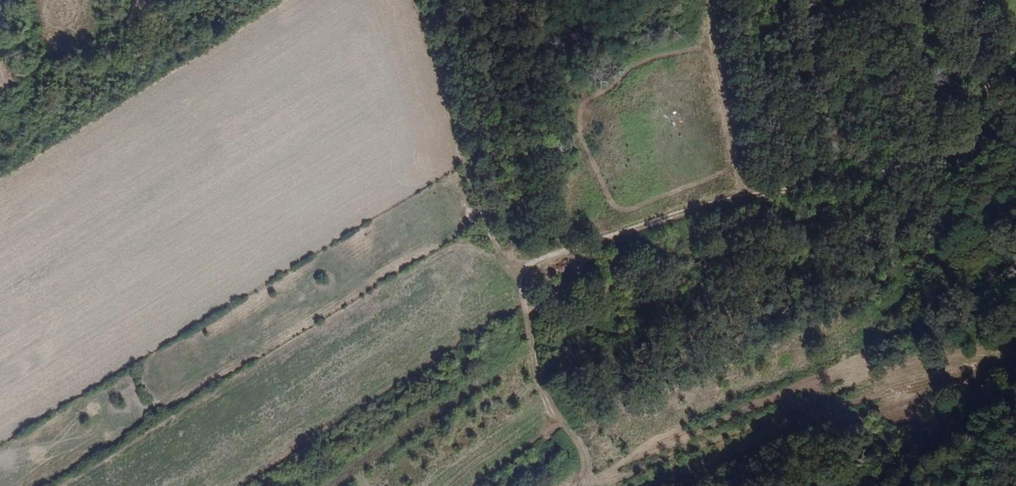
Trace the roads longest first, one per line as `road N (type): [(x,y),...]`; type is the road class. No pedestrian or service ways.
road 1 (track): [(516,271),(922,143),(1015,126)]
road 2 (track): [(428,0),(464,138),(589,479)]
road 3 (track): [(0,10),(16,65),(161,0)]

